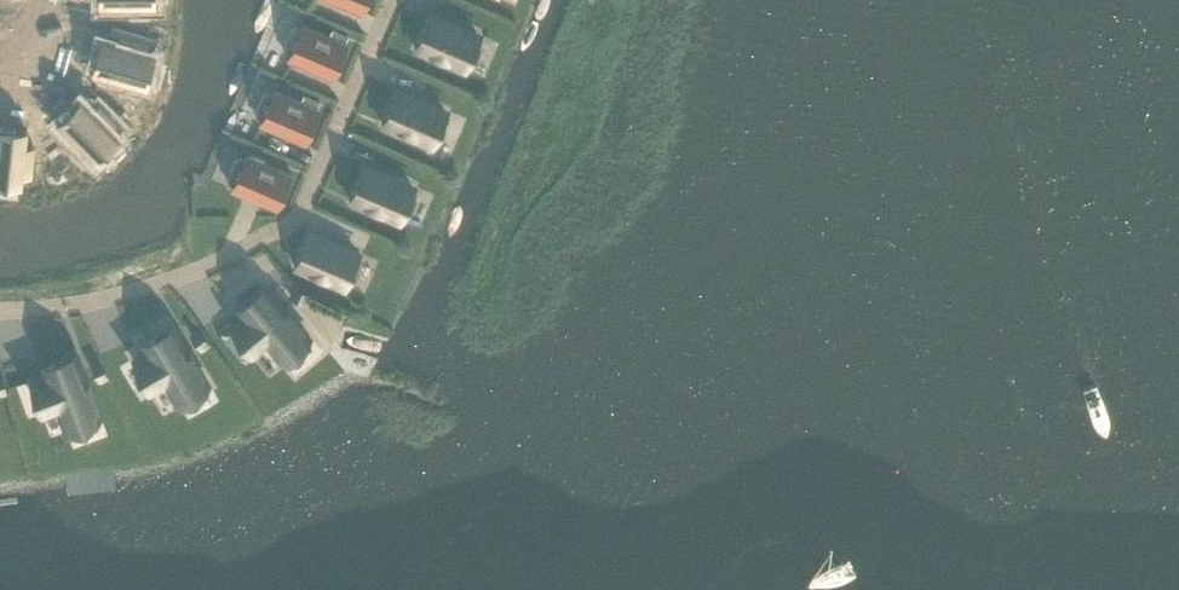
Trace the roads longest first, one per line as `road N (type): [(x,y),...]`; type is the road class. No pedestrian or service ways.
road 1 (residential): [(0,309),(85,303),(165,285),(297,226),(390,0)]

